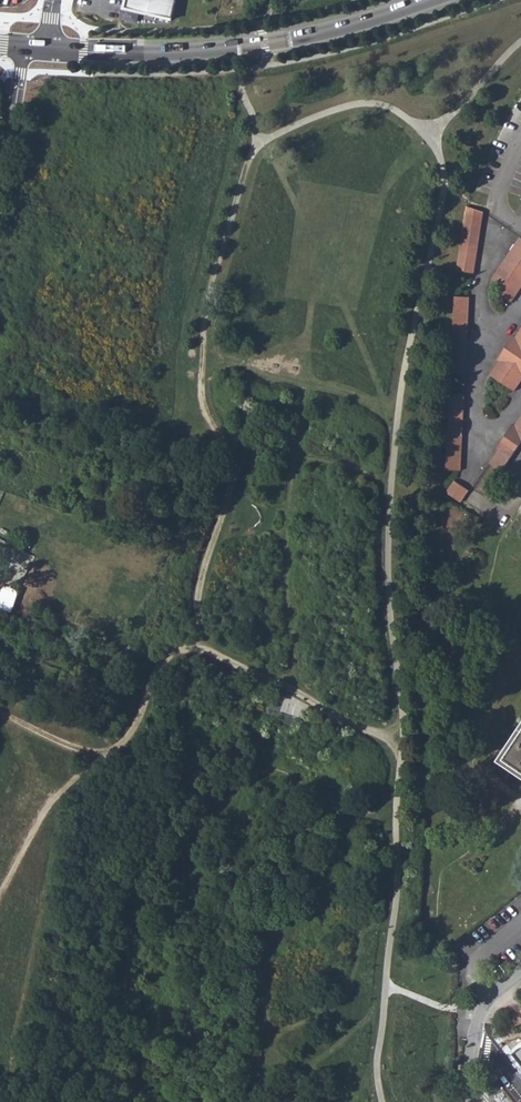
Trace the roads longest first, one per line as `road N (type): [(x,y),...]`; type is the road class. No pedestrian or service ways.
road 1 (primary): [(431,0),(319,34),(226,50),(47,49)]
road 2 (residential): [(0,172),(23,47)]

